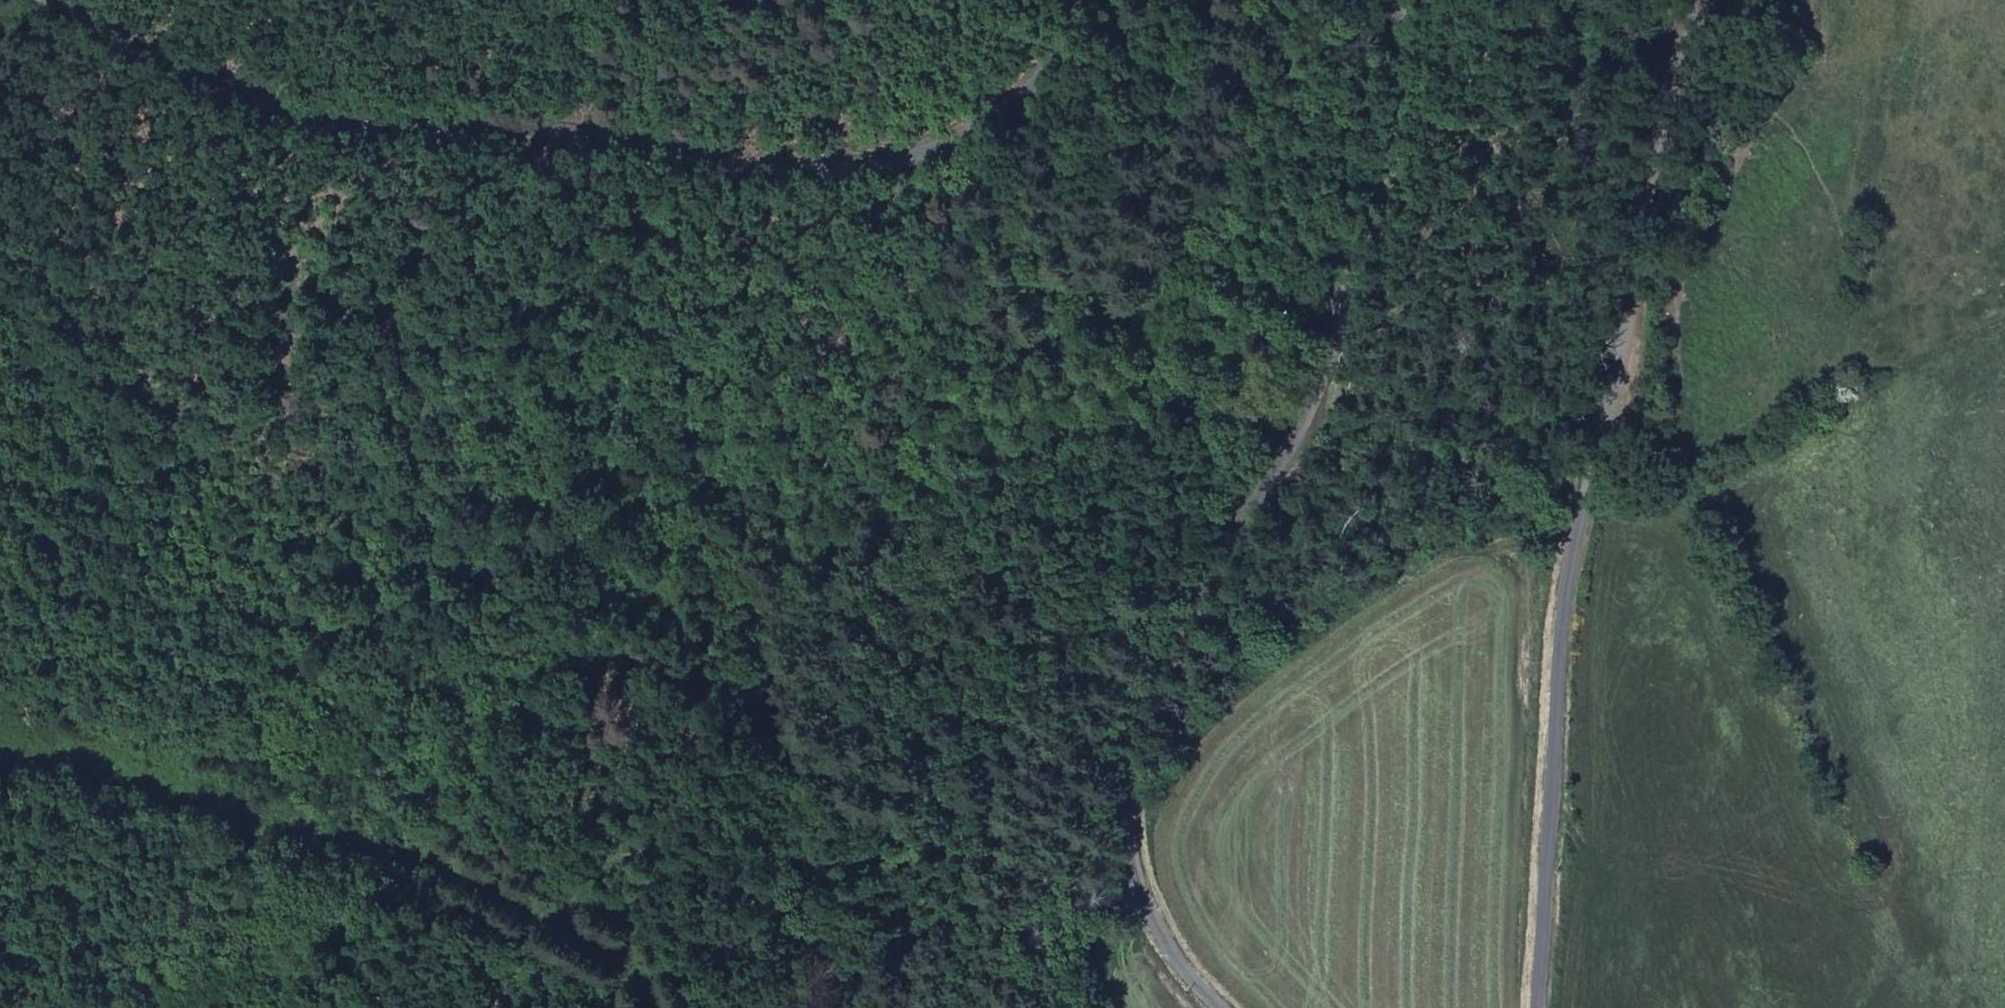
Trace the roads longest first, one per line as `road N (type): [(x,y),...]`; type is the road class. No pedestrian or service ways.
road 1 (unclassified): [(1108,0),(1006,114),(945,145),(865,151),(328,120),(254,97),(64,0)]
road 2 (unclassified): [(1221,1007),(1153,921),(1134,861),(1129,800),(1172,653),(1326,363),(1392,123),(1401,49),(1392,0)]
road 3 (unclassified): [(1657,0),(1641,199),(1618,310),(1609,412),(1560,615),(1540,1007)]

